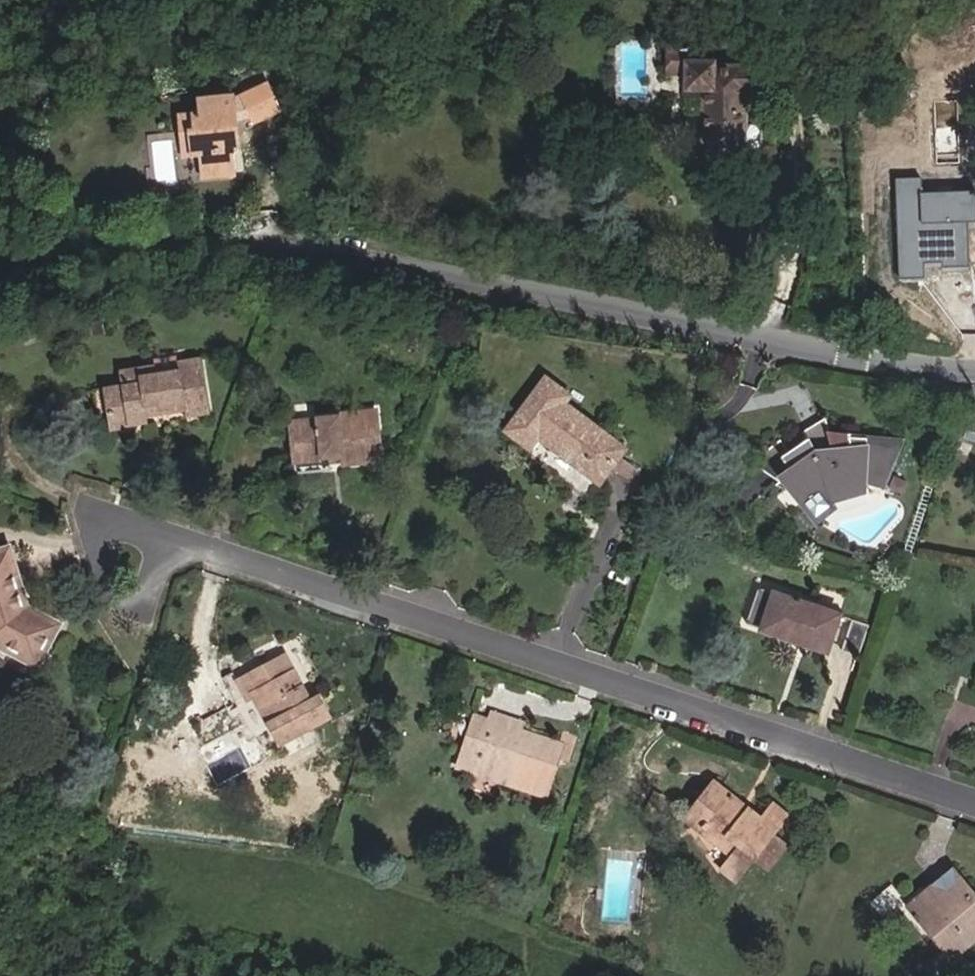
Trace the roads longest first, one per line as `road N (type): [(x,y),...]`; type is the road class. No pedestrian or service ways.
road 1 (unclassified): [(0,266),(121,245),(250,243),(460,275),(901,368),(974,371)]
road 2 (residential): [(974,789),(275,550)]
road 3 (residential): [(275,550),(190,523),(133,515),(107,531),(116,567),(139,581),(205,551)]

